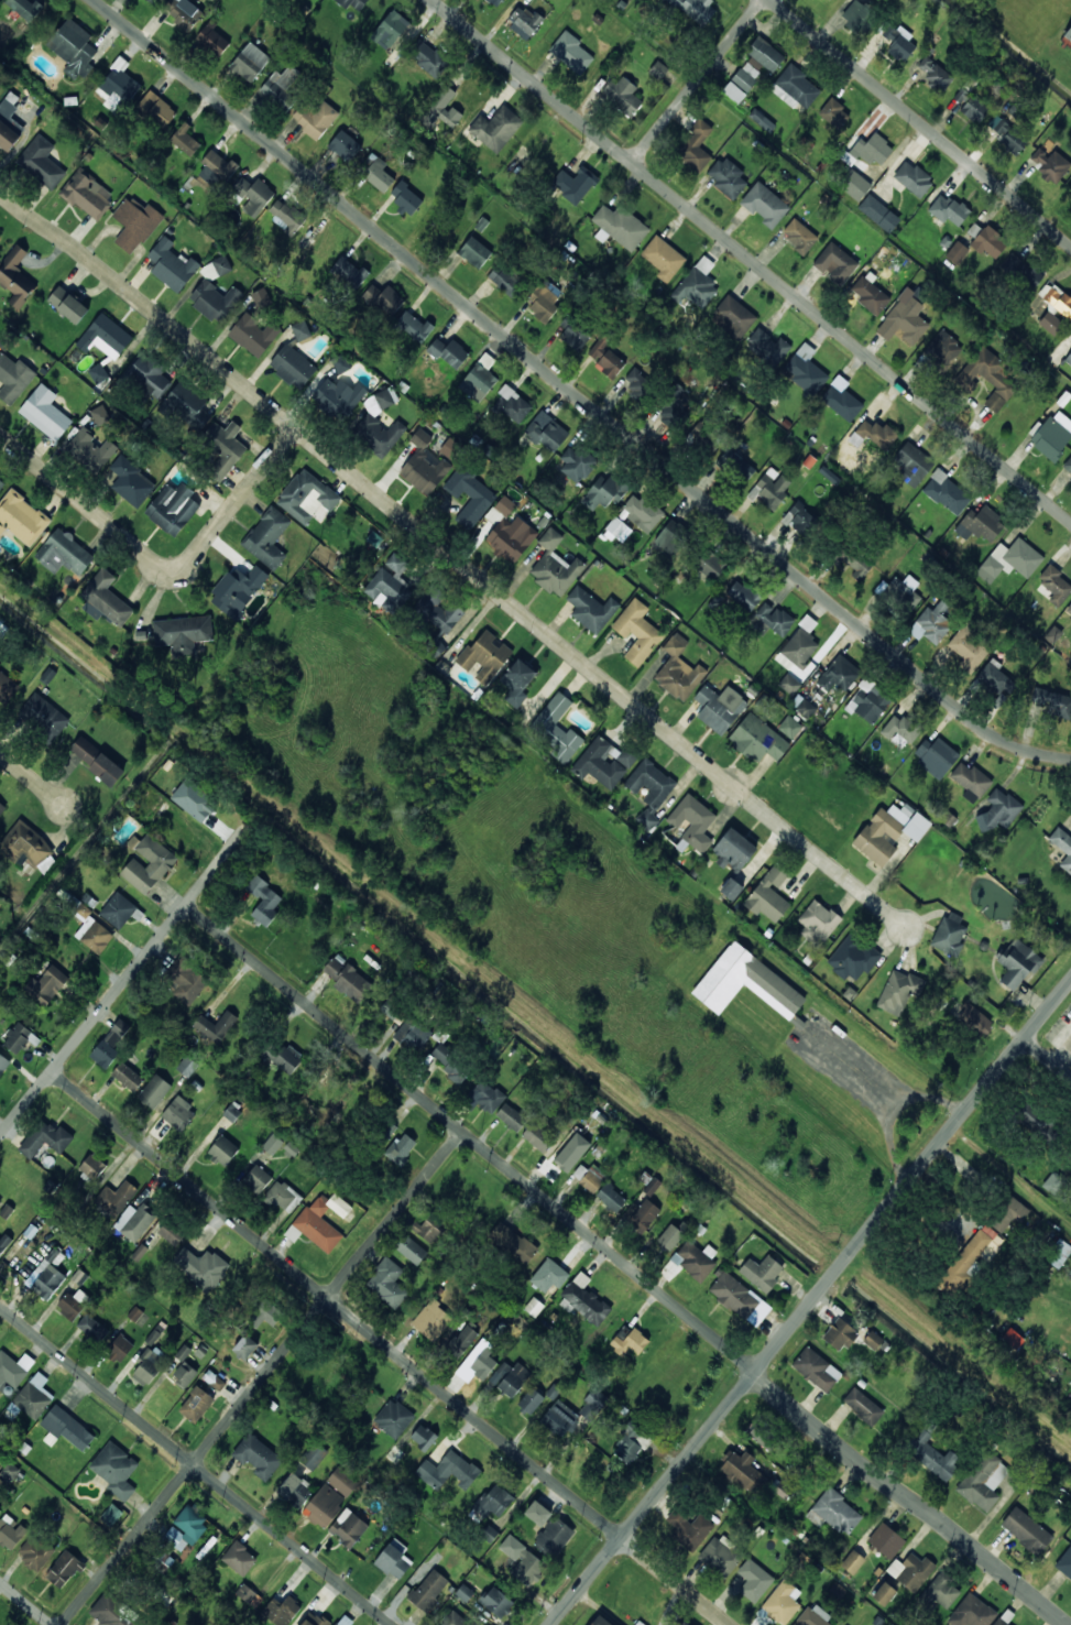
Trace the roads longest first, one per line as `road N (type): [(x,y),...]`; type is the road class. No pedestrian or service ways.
road 1 (residential): [(1070,761),(990,731),(94,0)]
road 2 (residential): [(906,927),(0,191)]
road 3 (tertiary): [(551,1624),(1070,984)]
road 4 (residential): [(1070,521),(434,0)]
road 5 (residential): [(755,1374),(186,905)]
road 6 (residential): [(622,1538),(52,1072)]
road 7 (residential): [(62,1624),(461,1132)]
road 8 (residential): [(394,1624),(0,1305)]
road 9 (residential): [(296,427),(194,557),(167,566),(0,433)]
road 10 (residential): [(0,1136),(250,825)]
road 11 (residential): [(1063,1624),(755,1374)]
road 12 (residential): [(1070,245),(771,0)]
road 13 (residential): [(632,162),(765,0)]
road 14 (residential): [(728,1624),(622,1538)]

